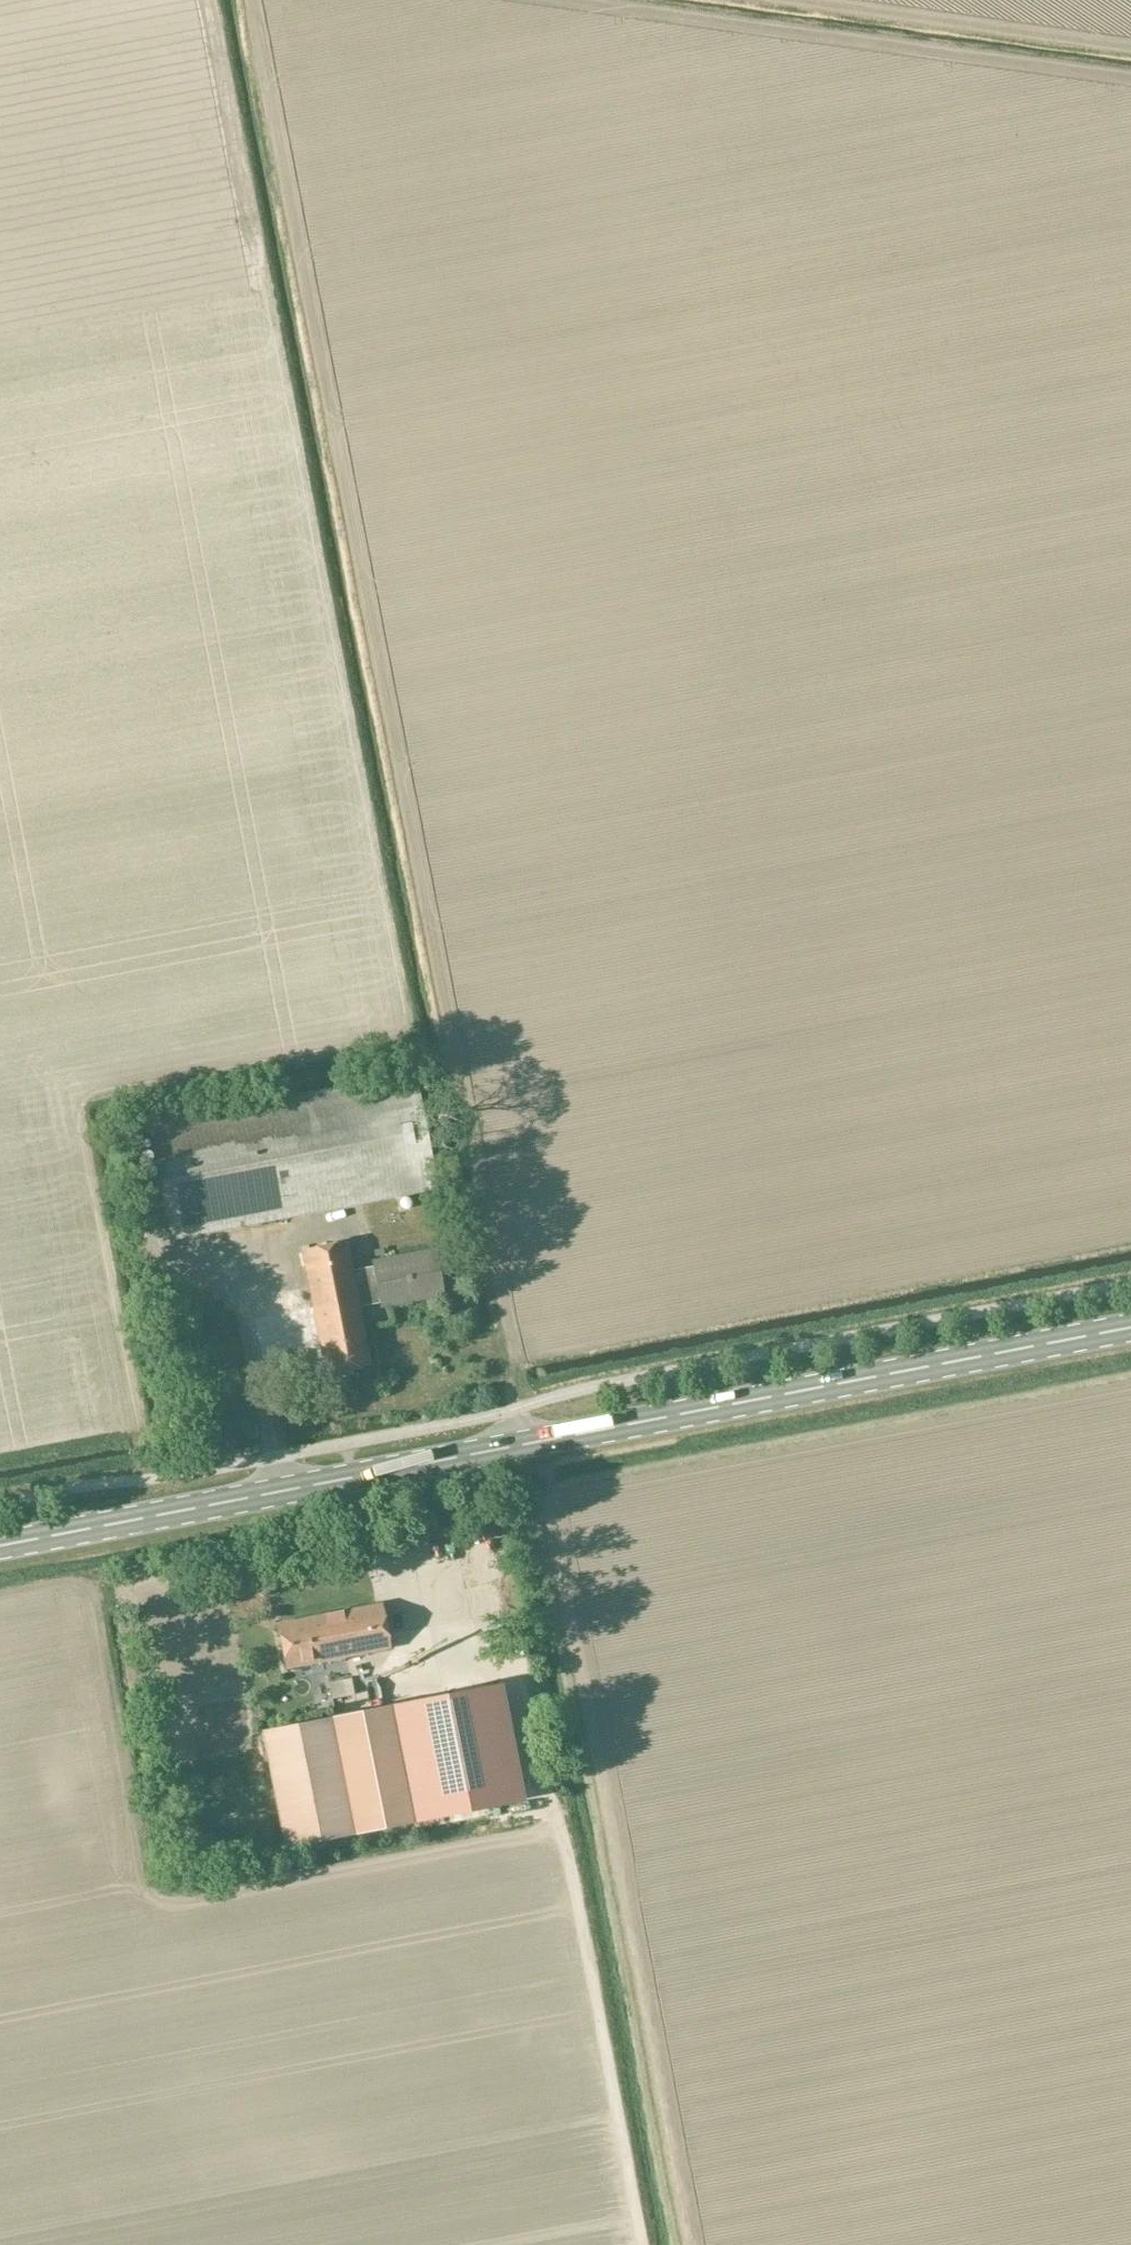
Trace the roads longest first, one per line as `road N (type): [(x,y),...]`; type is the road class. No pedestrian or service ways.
road 1 (secondary): [(0,1545),(1130,1328)]

